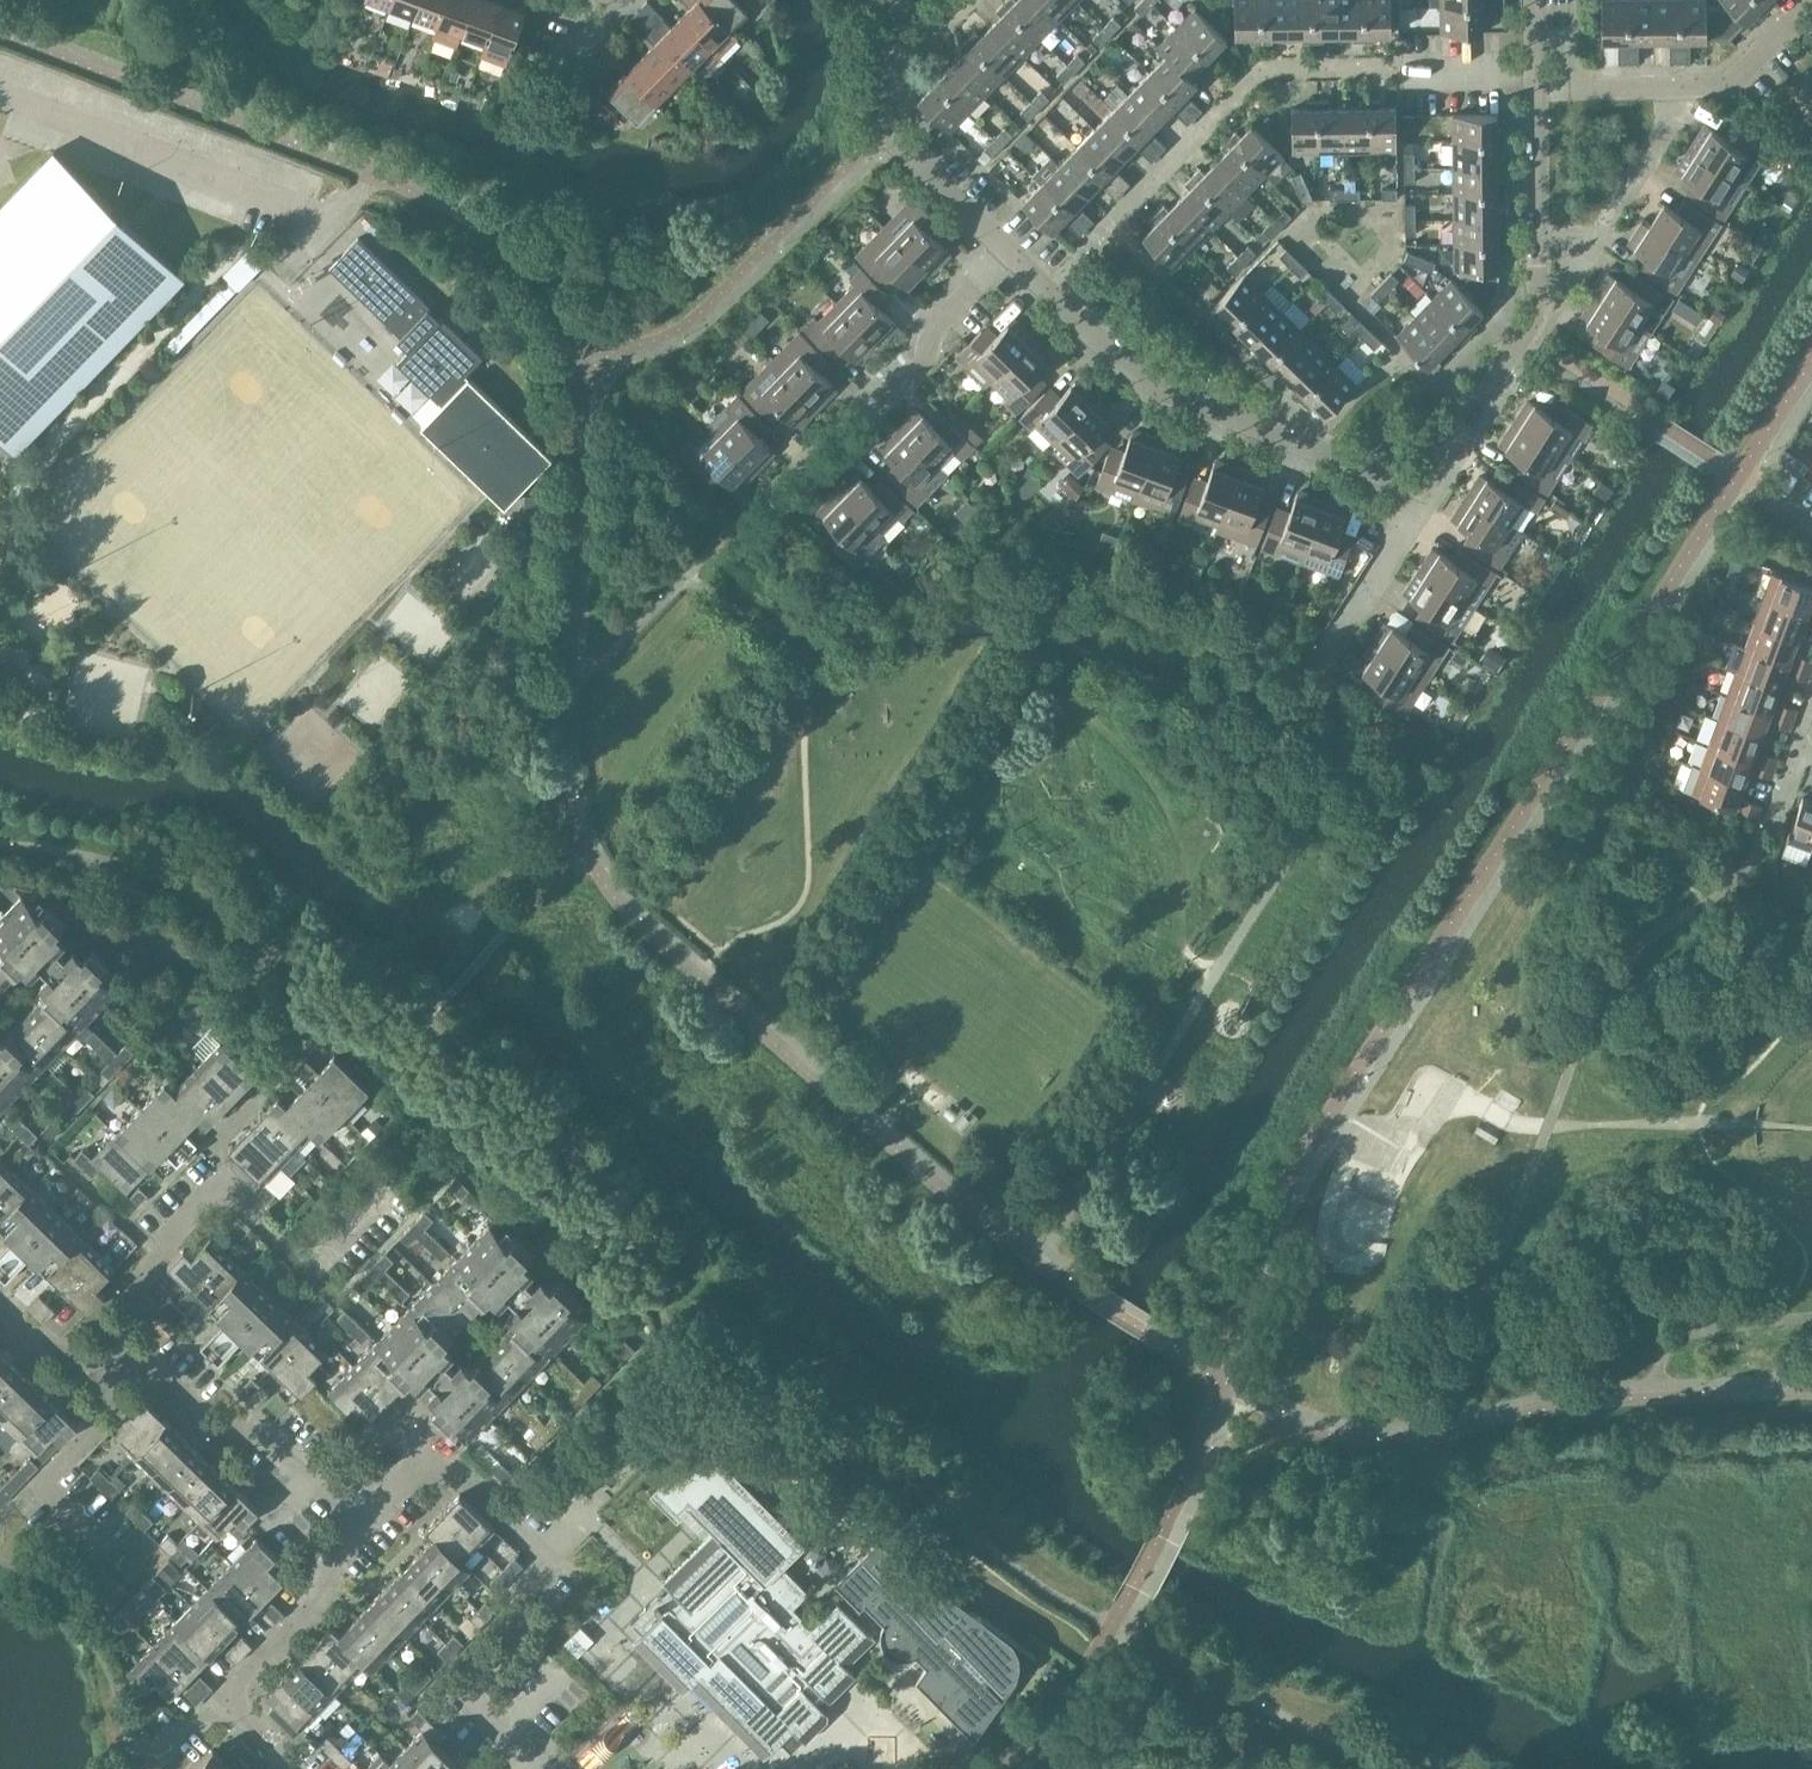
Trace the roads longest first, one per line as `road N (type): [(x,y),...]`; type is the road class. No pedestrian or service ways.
road 1 (residential): [(1426,487),(1163,384),(1007,256)]
road 2 (residential): [(1007,256),(752,518)]
road 3 (residential): [(1007,256),(885,141),(895,0)]
road 4 (residential): [(1264,77),(1536,79)]
road 5 (residential): [(517,1748),(462,1689),(565,1576),(544,1555)]
road 6 (residential): [(1530,338),(1536,79)]
road 7 (residential): [(319,1498),(255,1432),(213,1427),(145,1362),(116,1362)]
road 8 (residential): [(544,1555),(453,1461),(369,1547)]
road 9 (residential): [(116,1362),(115,1408),(50,1481),(117,1548)]
road 10 (residential): [(116,1362),(115,1307),(224,1190)]
road 11 (residential): [(227,1697),(369,1547)]
road 12 (residential): [(1426,487),(1323,665)]
road 13 (residential): [(1530,338),(1426,487)]
road 14 (residential): [(1606,219),(1688,84)]
road 15 (residential): [(1688,84),(1536,79)]
road 16 (residential): [(319,1498),(414,1401)]
road 17 (residential): [(116,1362),(47,1364),(0,1320)]
road 18 (residential): [(1688,84),(1719,68),(1786,0)]

